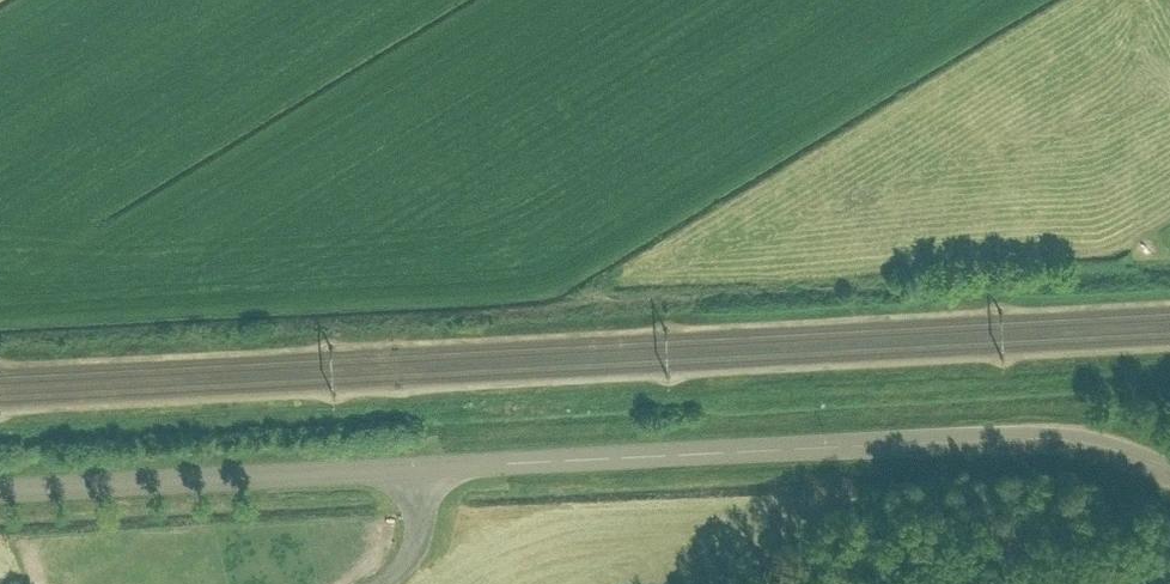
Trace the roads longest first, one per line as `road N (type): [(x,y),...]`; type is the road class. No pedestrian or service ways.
road 1 (tertiary): [(0,489),(1040,432),(1102,443),(1169,469)]

